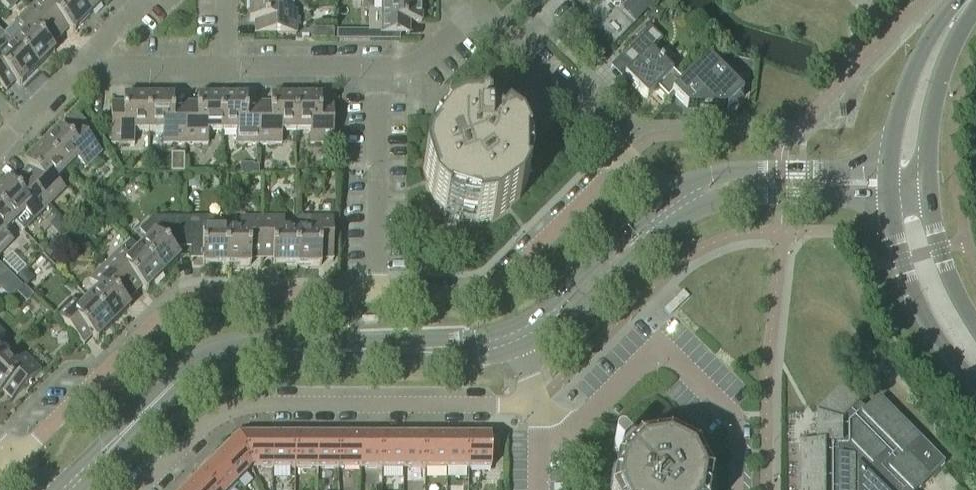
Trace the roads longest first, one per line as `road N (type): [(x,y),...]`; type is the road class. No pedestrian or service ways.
road 1 (residential): [(139,489),(214,416),(237,406),(538,405)]
road 2 (residential): [(379,297),(197,294),(169,306),(17,459)]
road 3 (residential): [(539,440),(561,440),(659,353),(677,360),(736,425),(736,489)]
road 4 (residential): [(630,153),(498,283),(466,295),(379,297)]
road 5 (tertiary): [(245,350),(468,362),(519,352)]
road 6 (tertiary): [(509,329),(245,350)]
road 7 (residential): [(379,297),(381,66)]
road 8 (tertiary): [(66,489),(188,371),(245,350)]
road 9 (tertiary): [(890,169),(728,174),(667,195)]
road 10 (tertiary): [(519,352),(686,217)]
road 11 (secondary): [(891,197),(894,238),(915,301),(975,383)]
road 12 (tertiary): [(686,217),(746,198),(891,197)]
road 13 (tertiary): [(667,195),(509,329)]
road 14 (residential): [(630,153),(486,11)]
road 15 (secondary): [(958,0),(914,66),(890,169)]
road 16 (secondary): [(928,169),(940,79),(975,7)]
road 17 (residential): [(228,65),(381,66)]
road 18 (residential): [(79,67),(228,65)]
road 19 (secondary): [(975,325),(947,269),(928,198)]
road 20 (residential): [(381,66),(423,65),(465,18),(486,11)]

